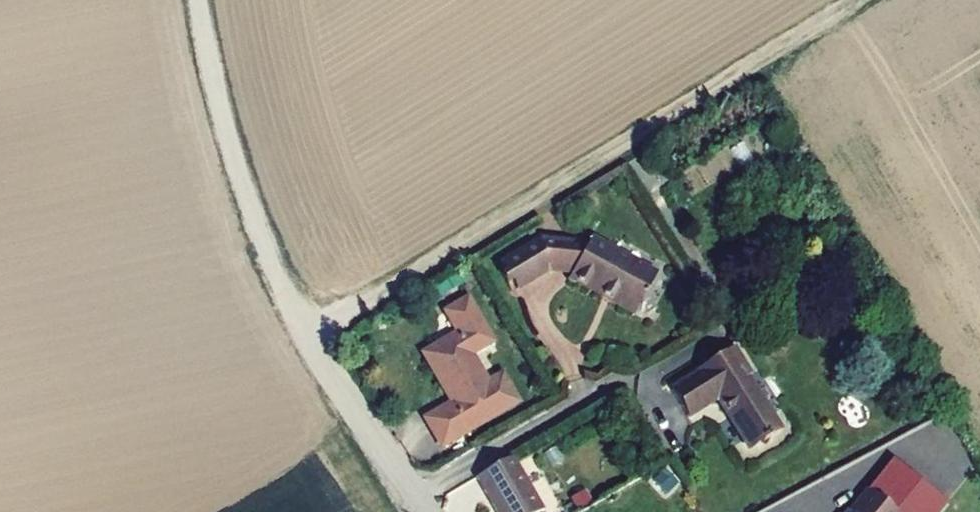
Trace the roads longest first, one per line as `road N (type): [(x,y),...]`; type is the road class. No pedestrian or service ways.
road 1 (track): [(856,0),(311,343)]
road 2 (residential): [(412,497),(717,331),(727,311),(653,193)]
road 3 (unclassified): [(197,0),(255,223),(311,343)]
road 4 (residential): [(412,497),(311,343)]

